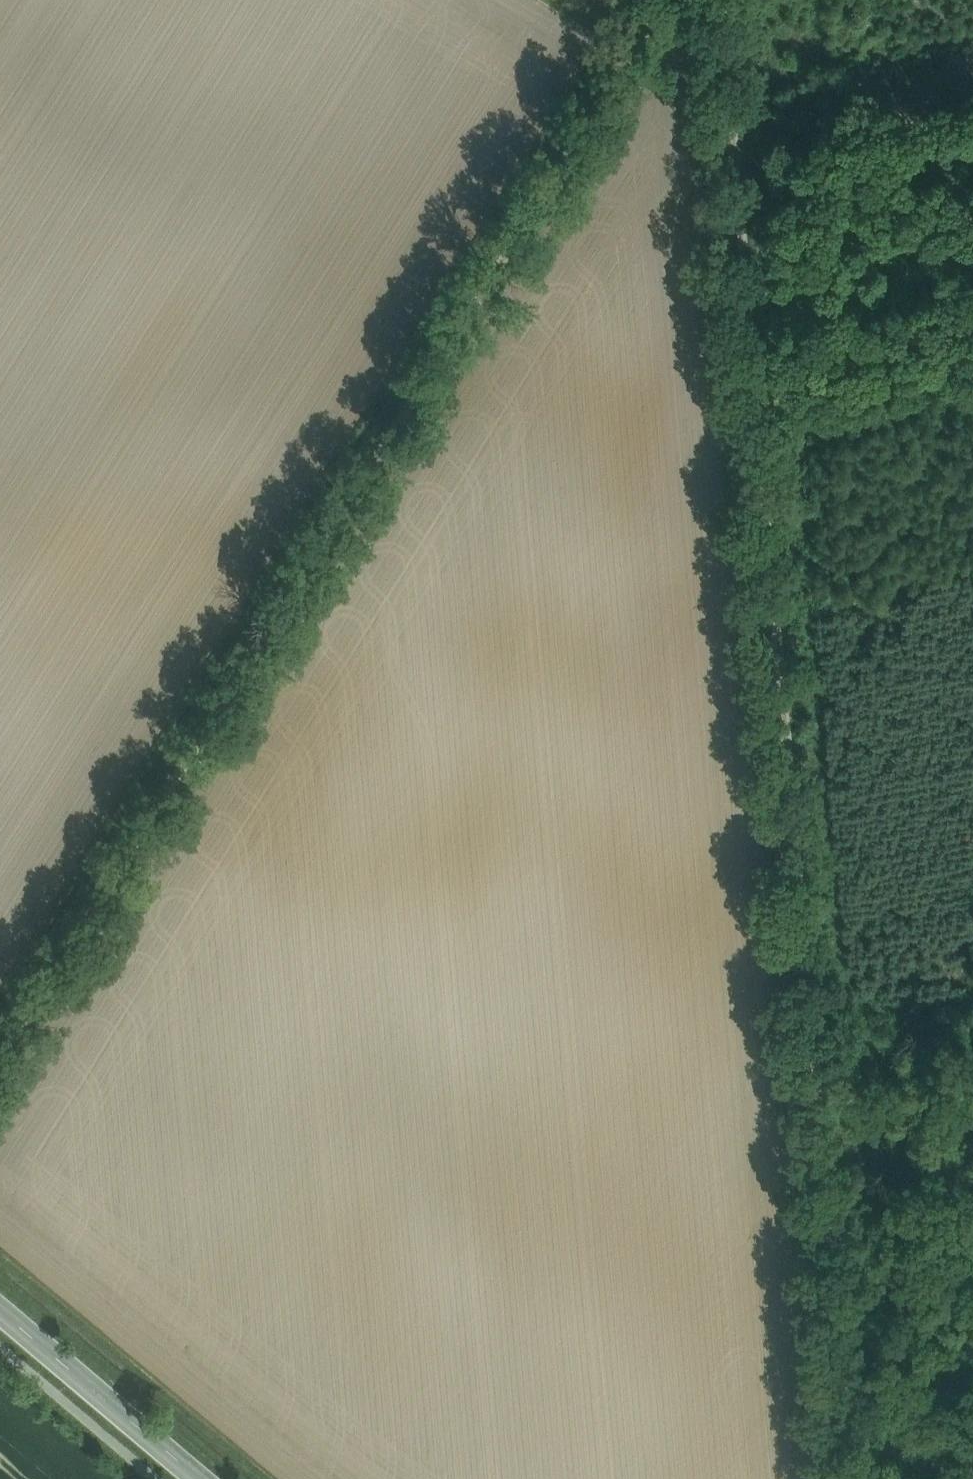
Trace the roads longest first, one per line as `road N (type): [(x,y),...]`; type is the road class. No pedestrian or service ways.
road 1 (track): [(721,0),(848,1478)]
road 2 (secondary): [(190,1478),(0,1319)]

